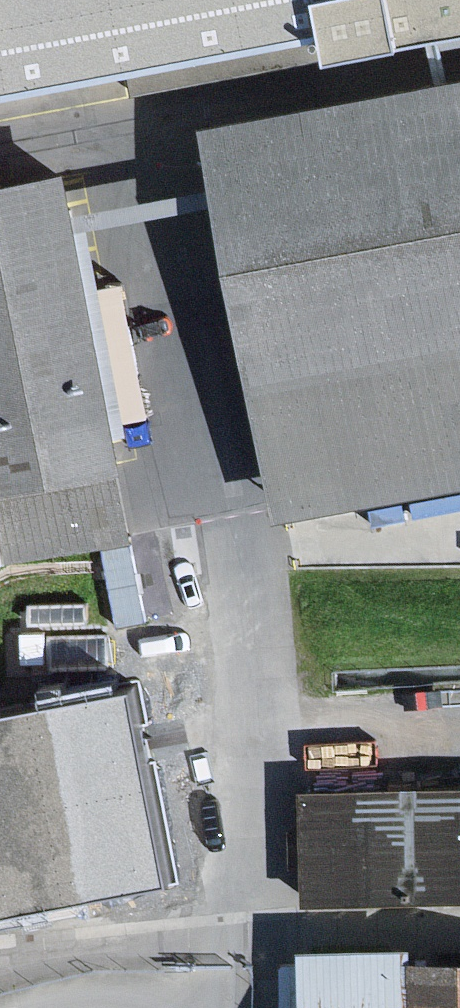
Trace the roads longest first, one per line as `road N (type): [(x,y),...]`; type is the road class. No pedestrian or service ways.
road 1 (track): [(274,924),(459,923)]

